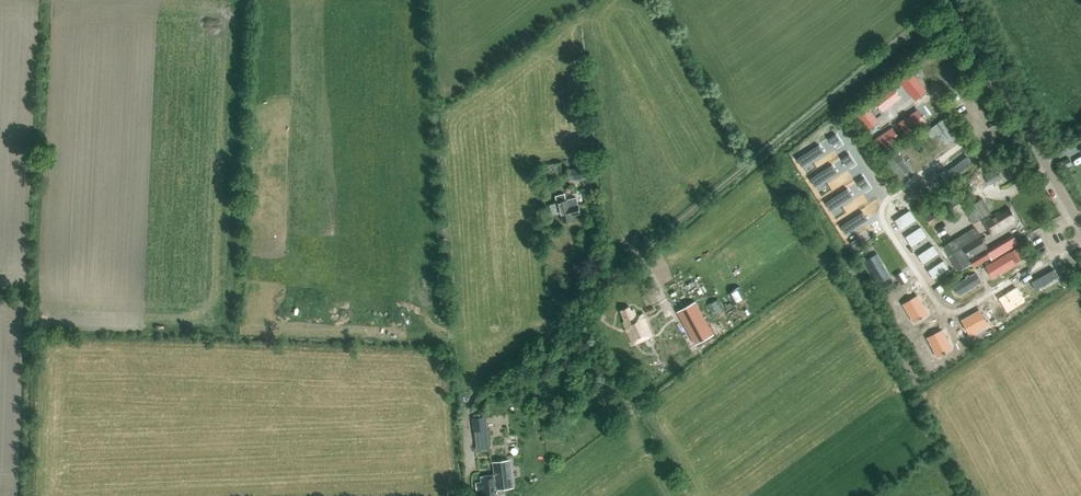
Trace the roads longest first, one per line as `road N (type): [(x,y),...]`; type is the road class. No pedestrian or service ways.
road 1 (track): [(469,495),(468,400),(949,0)]
road 2 (unclassified): [(1080,228),(953,0)]

